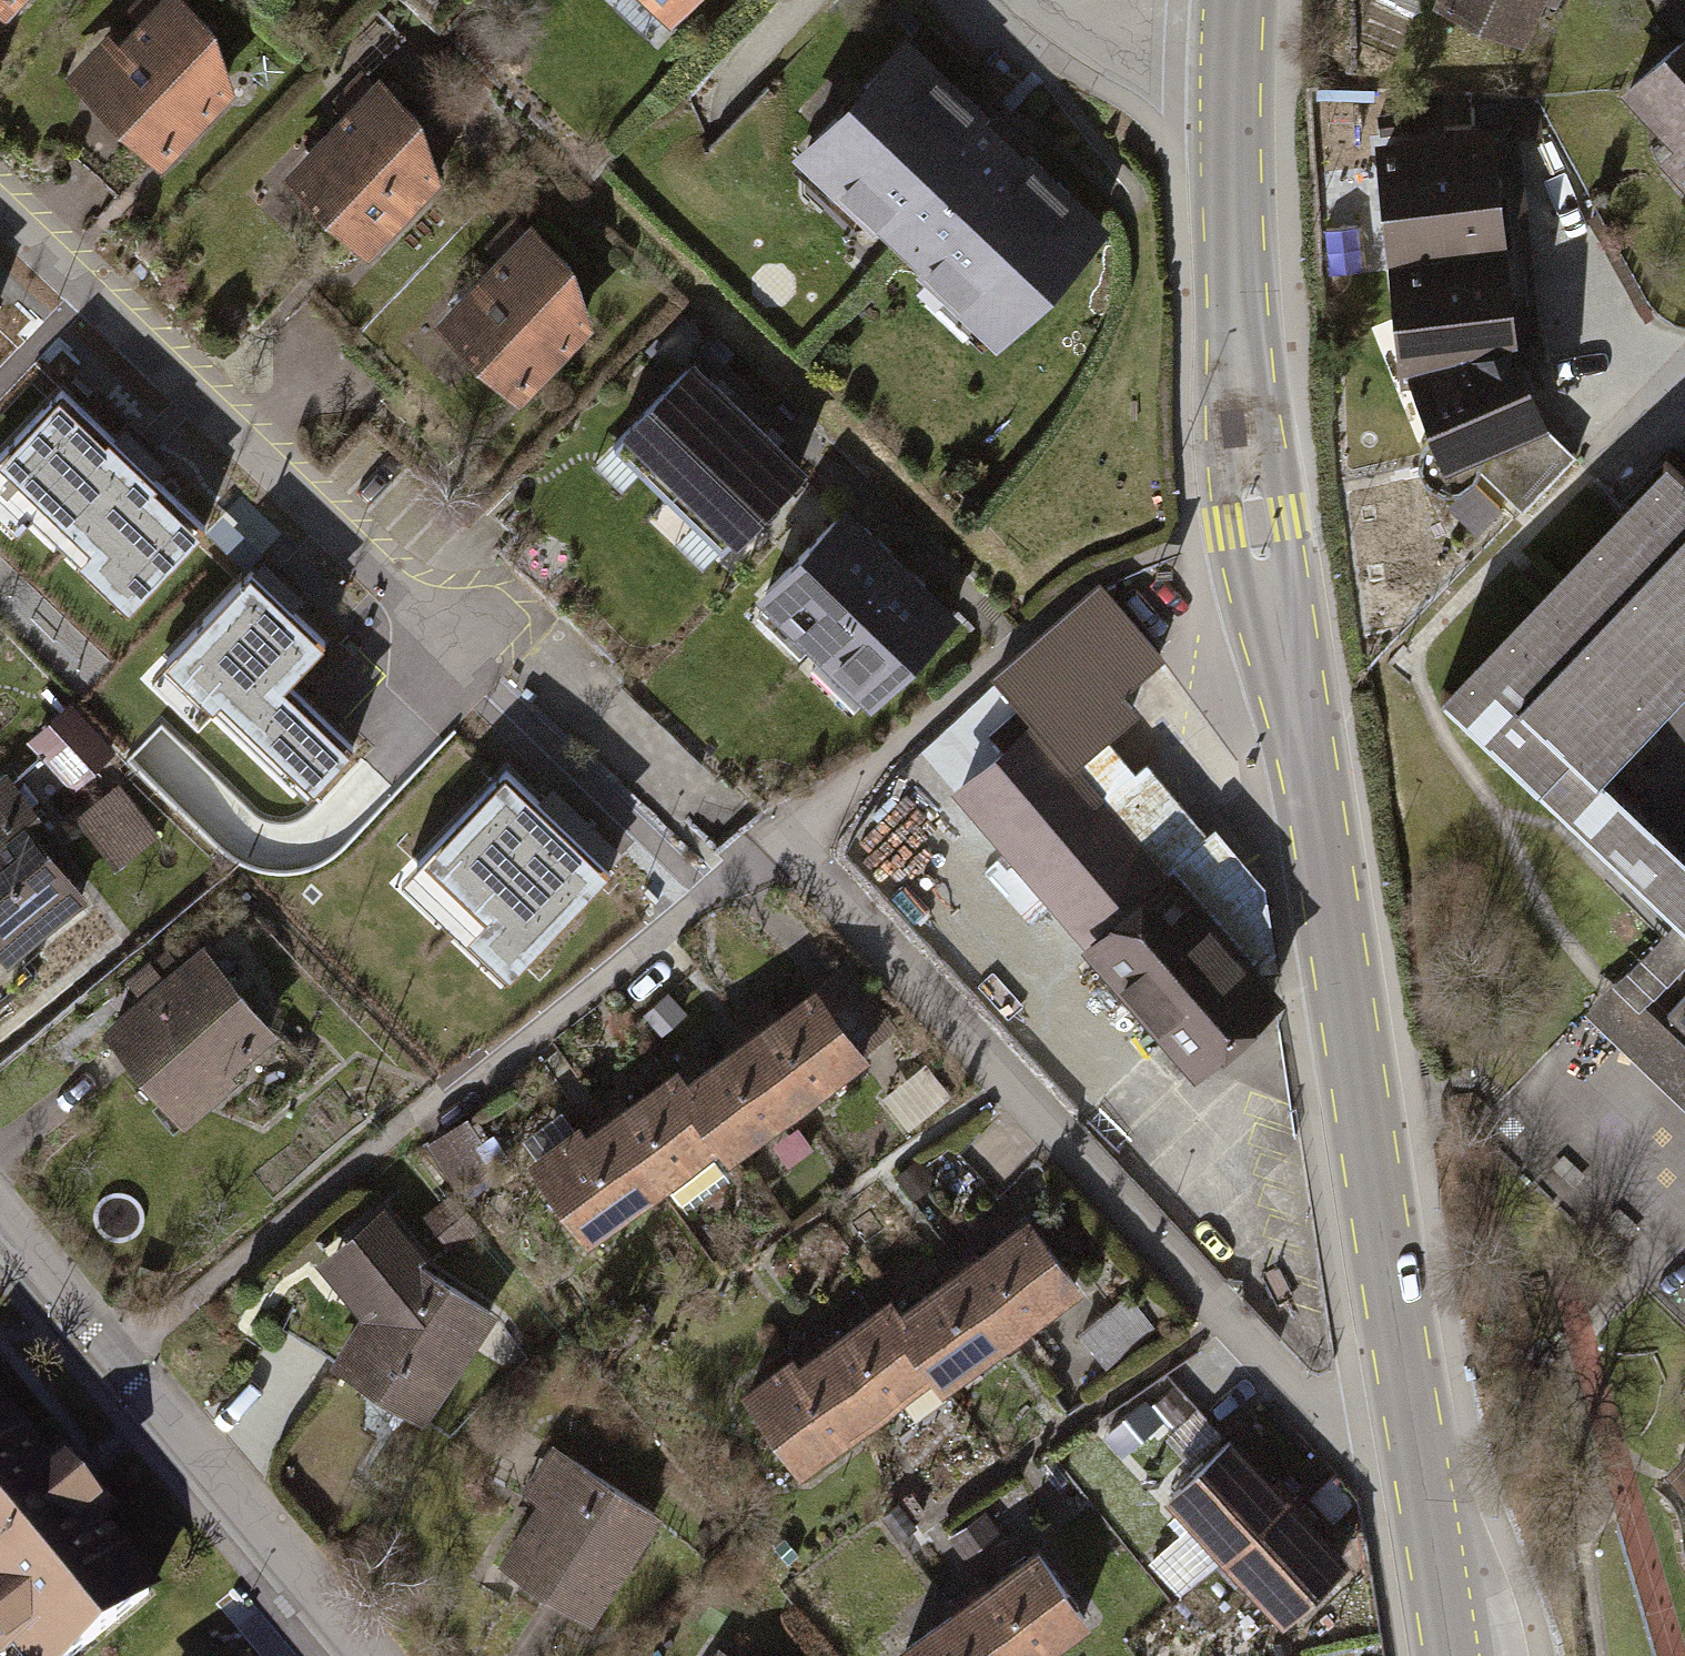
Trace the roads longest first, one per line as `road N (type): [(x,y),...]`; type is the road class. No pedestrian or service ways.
road 1 (secondary): [(1233,62),(1236,295),(1256,524),(1419,1429)]
road 2 (residential): [(1419,1429),(1357,1422),(1280,1378),(792,848),(709,895),(449,1108)]
road 3 (residential): [(0,198),(463,650)]
road 4 (residential): [(363,1655),(0,1212)]
road 5 (secondary): [(1419,1429),(1453,1655)]
road 6 (residential): [(1233,62),(1131,45),(1047,0)]

